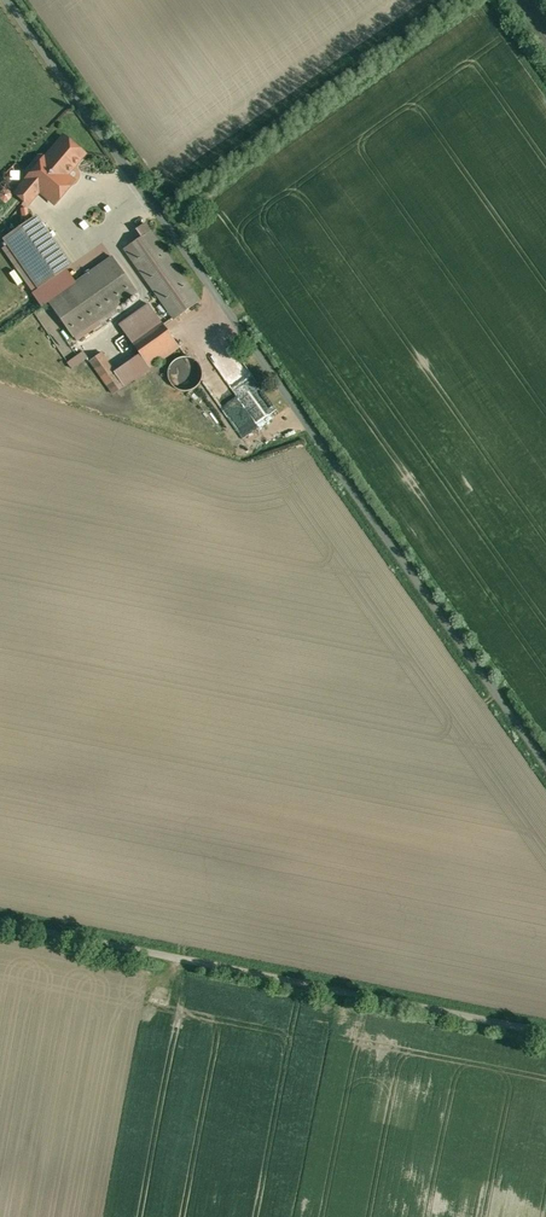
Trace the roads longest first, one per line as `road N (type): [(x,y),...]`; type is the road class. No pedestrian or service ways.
road 1 (unclassified): [(13,0),(545,755)]
road 2 (track): [(545,1031),(0,920)]

